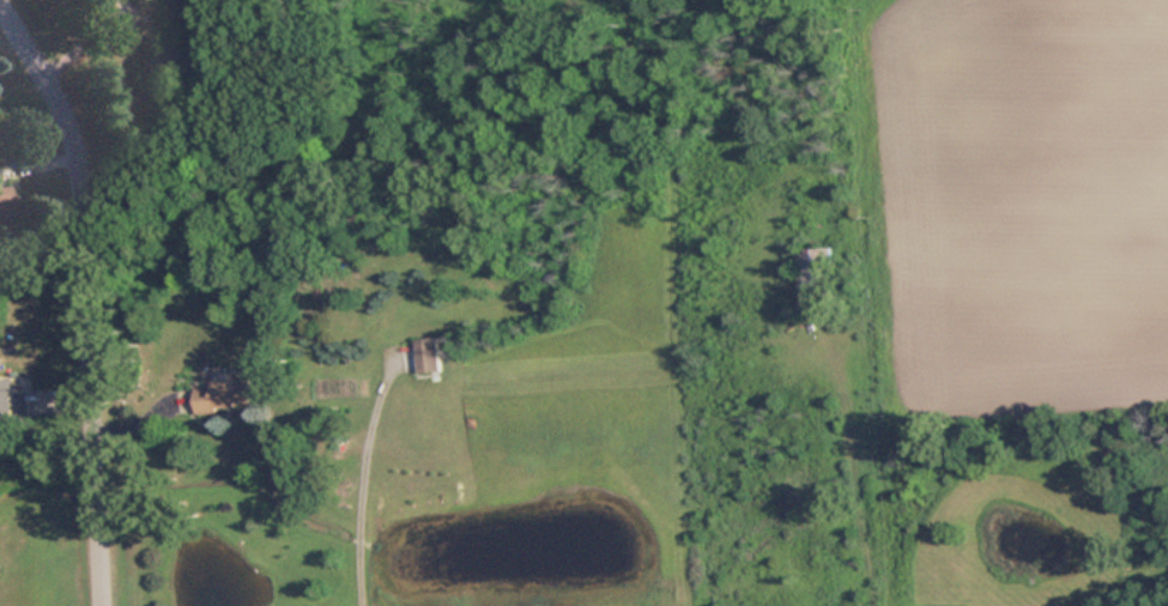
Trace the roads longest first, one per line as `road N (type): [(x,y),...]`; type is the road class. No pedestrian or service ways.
road 1 (residential): [(109,605),(86,166),(55,77),(4,0)]

